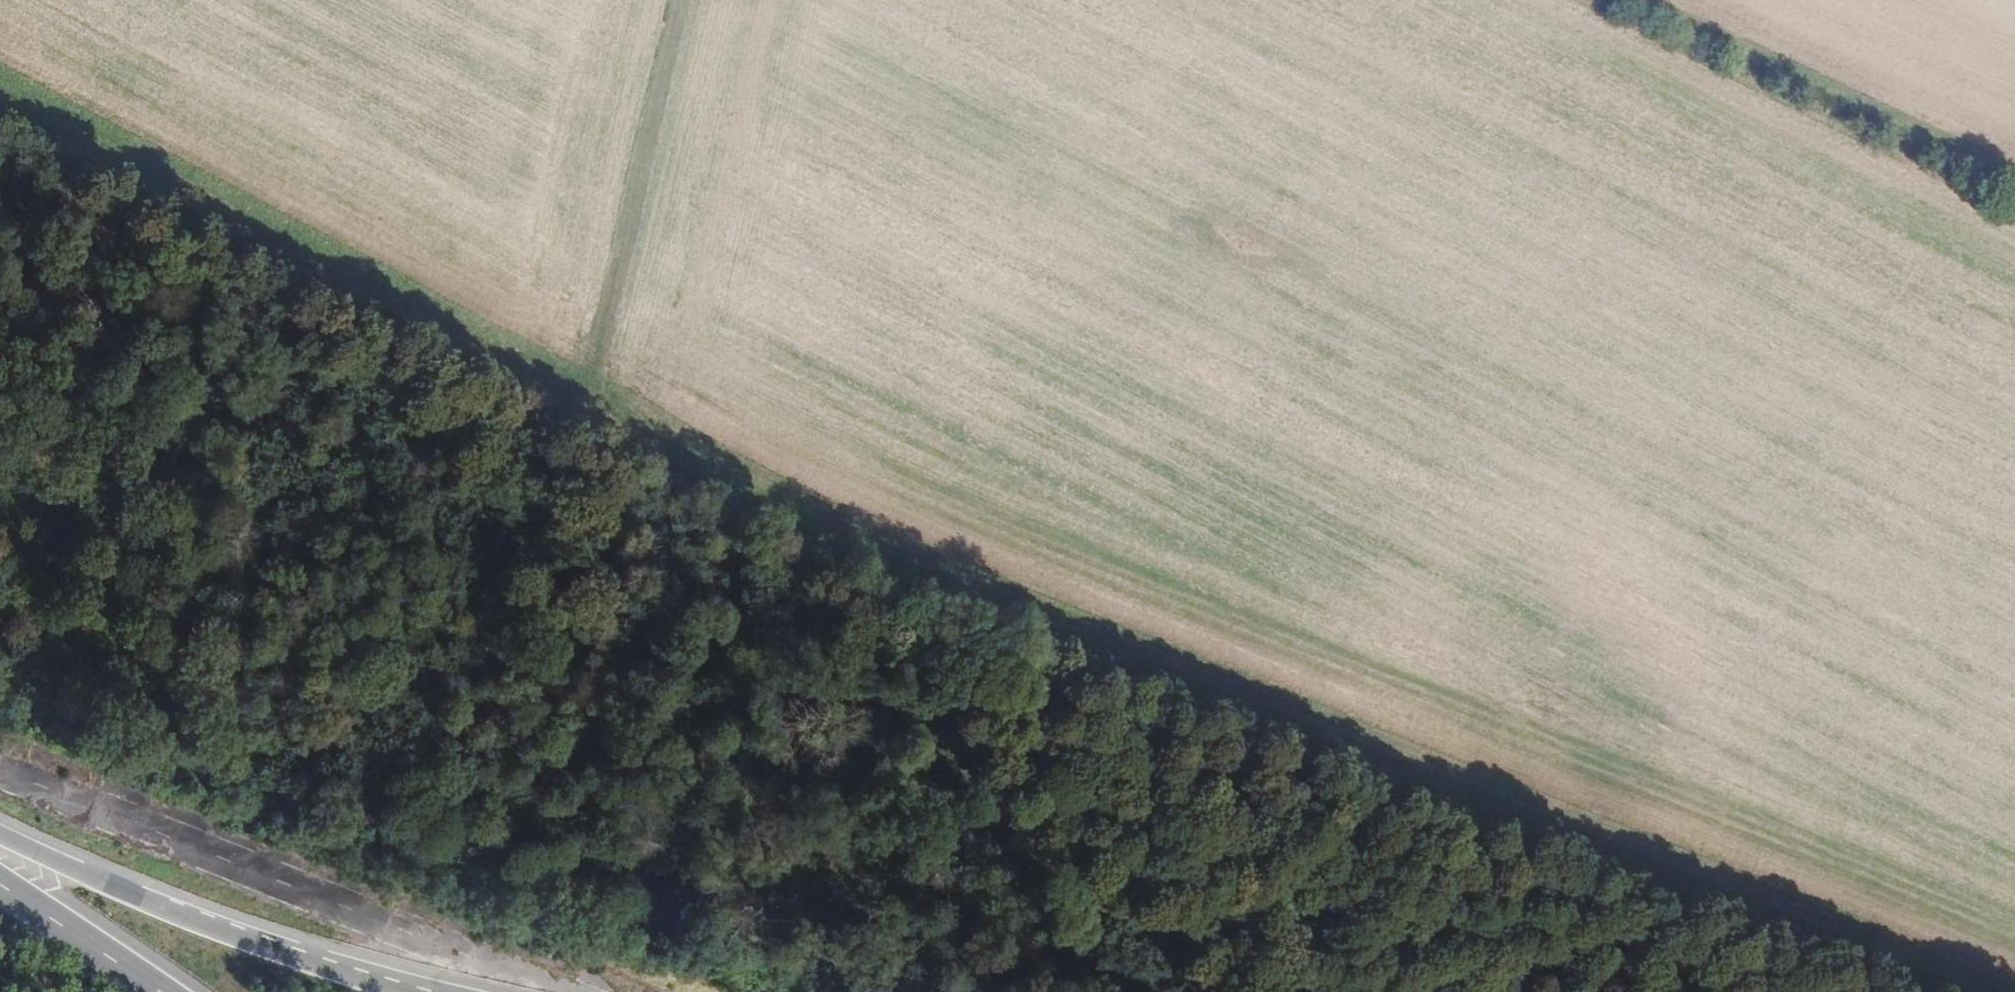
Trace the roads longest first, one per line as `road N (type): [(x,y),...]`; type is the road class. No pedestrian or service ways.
road 1 (motorway): [(441,991),(211,928),(0,834)]
road 2 (track): [(585,423),(681,0)]
road 3 (motorway): [(160,991),(0,884)]

